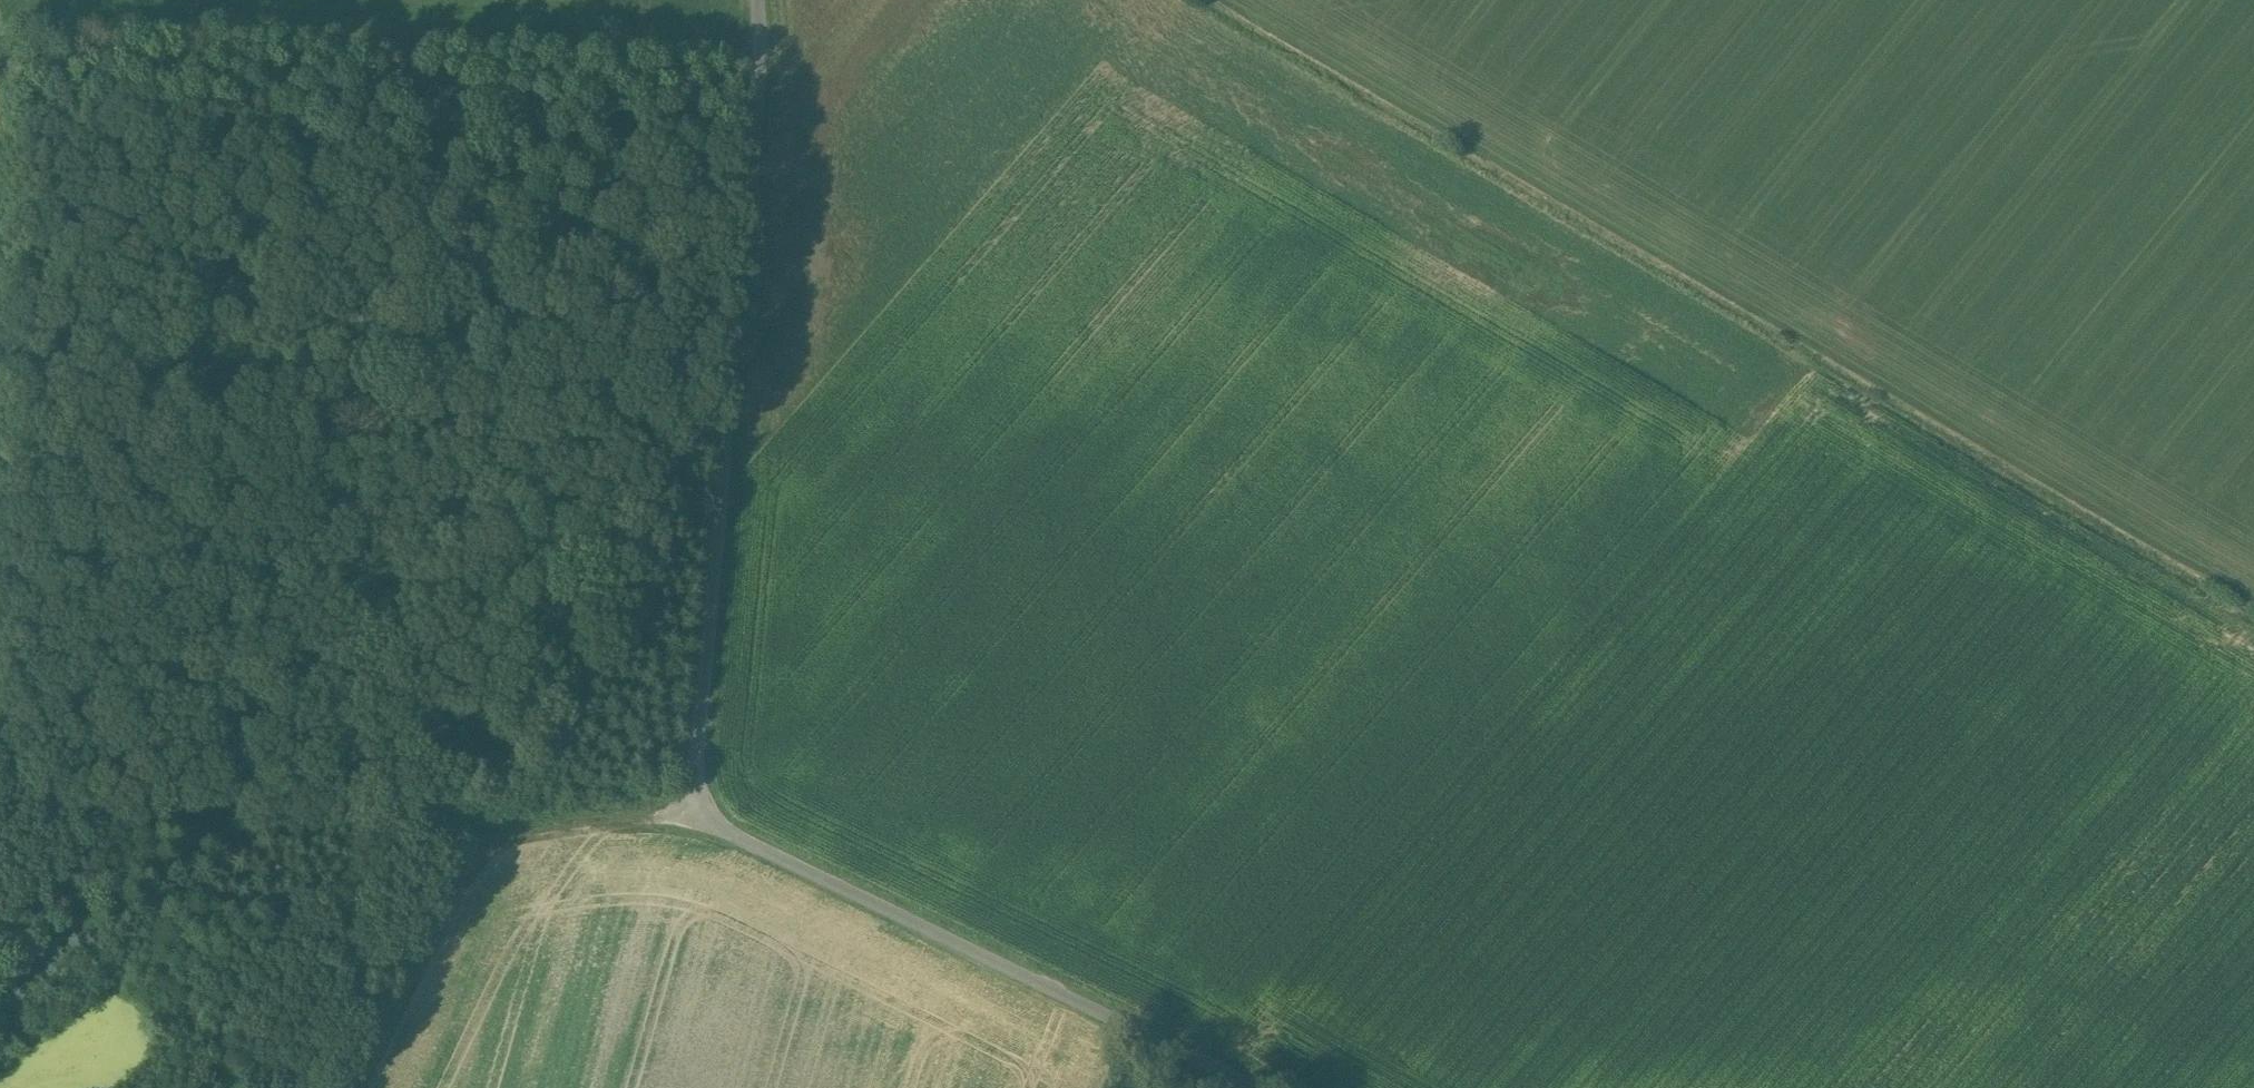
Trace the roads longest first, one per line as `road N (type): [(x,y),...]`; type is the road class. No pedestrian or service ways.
road 1 (unclassified): [(1241,1087),(694,819),(766,40),(758,0)]
road 2 (track): [(488,829),(357,1087)]
road 3 (track): [(694,819),(488,829)]

